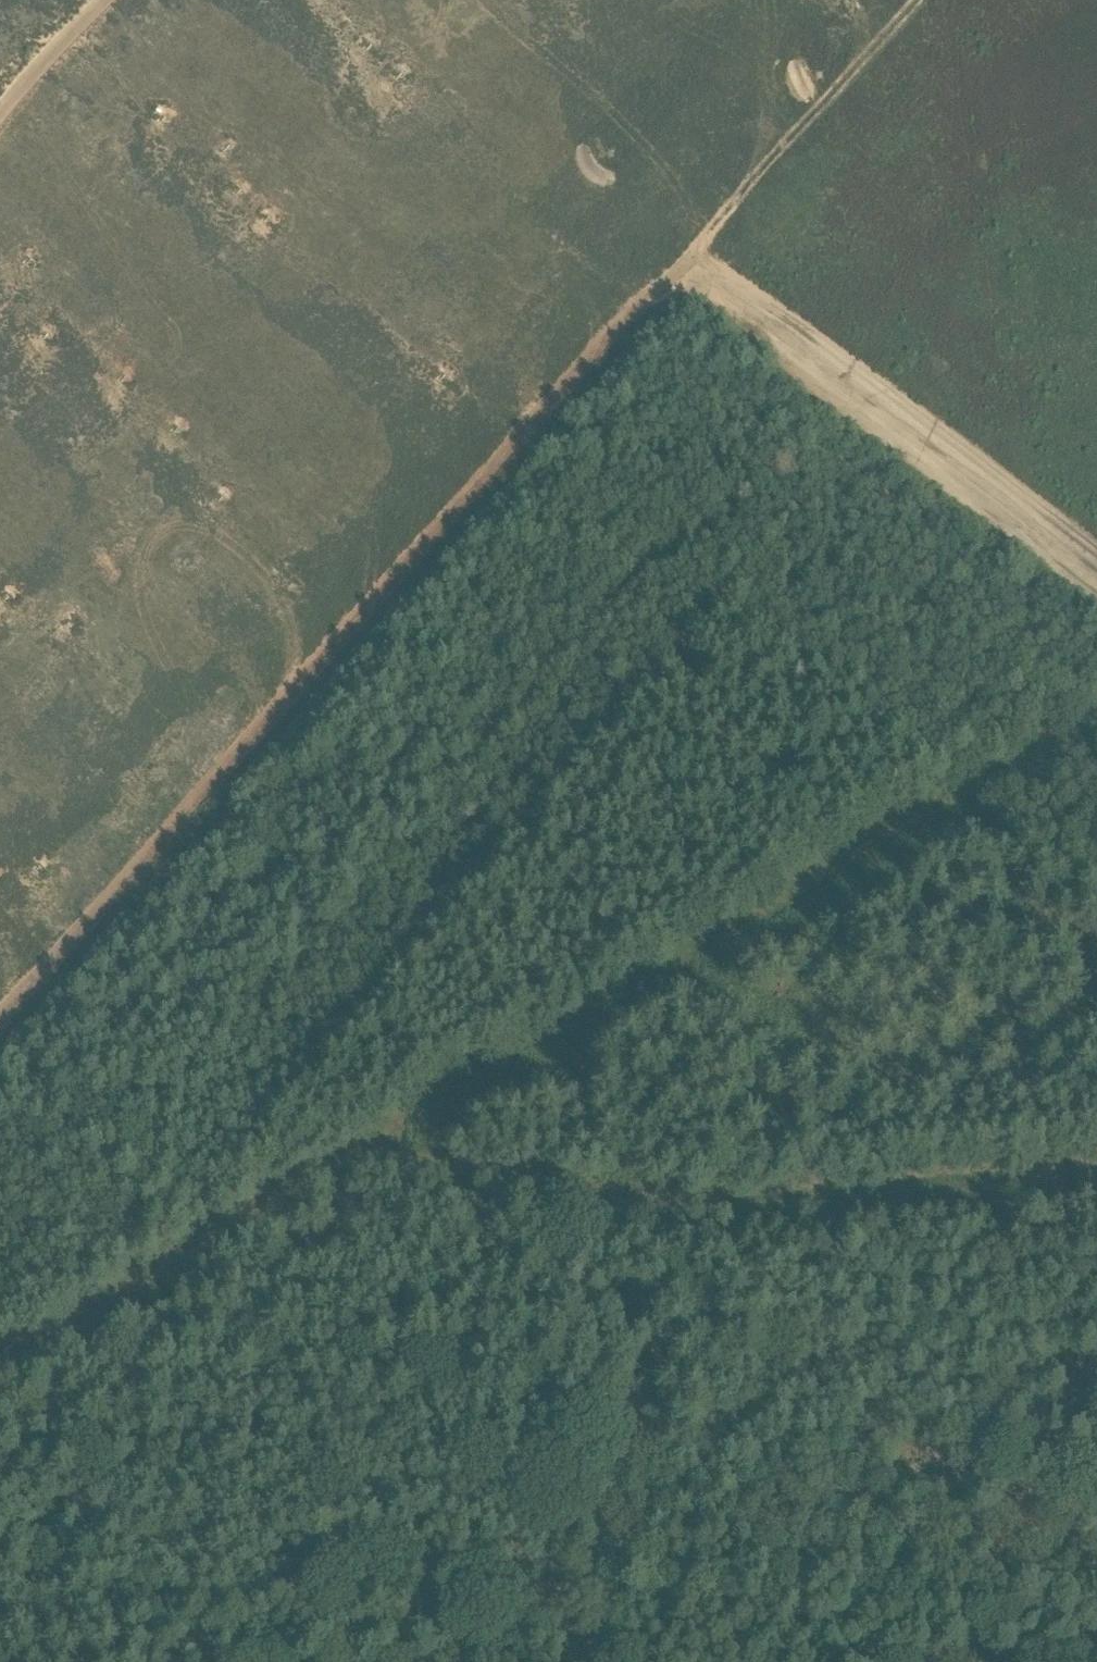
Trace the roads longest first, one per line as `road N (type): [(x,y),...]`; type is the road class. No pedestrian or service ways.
road 1 (track): [(684,263),(648,288),(0,1015)]
road 2 (track): [(1096,1170),(978,1189),(722,1204),(518,1184),(363,1155)]
road 3 (track): [(1096,570),(684,263)]
road 4 (track): [(913,0),(684,263)]
road 5 (track): [(104,0),(0,115)]

